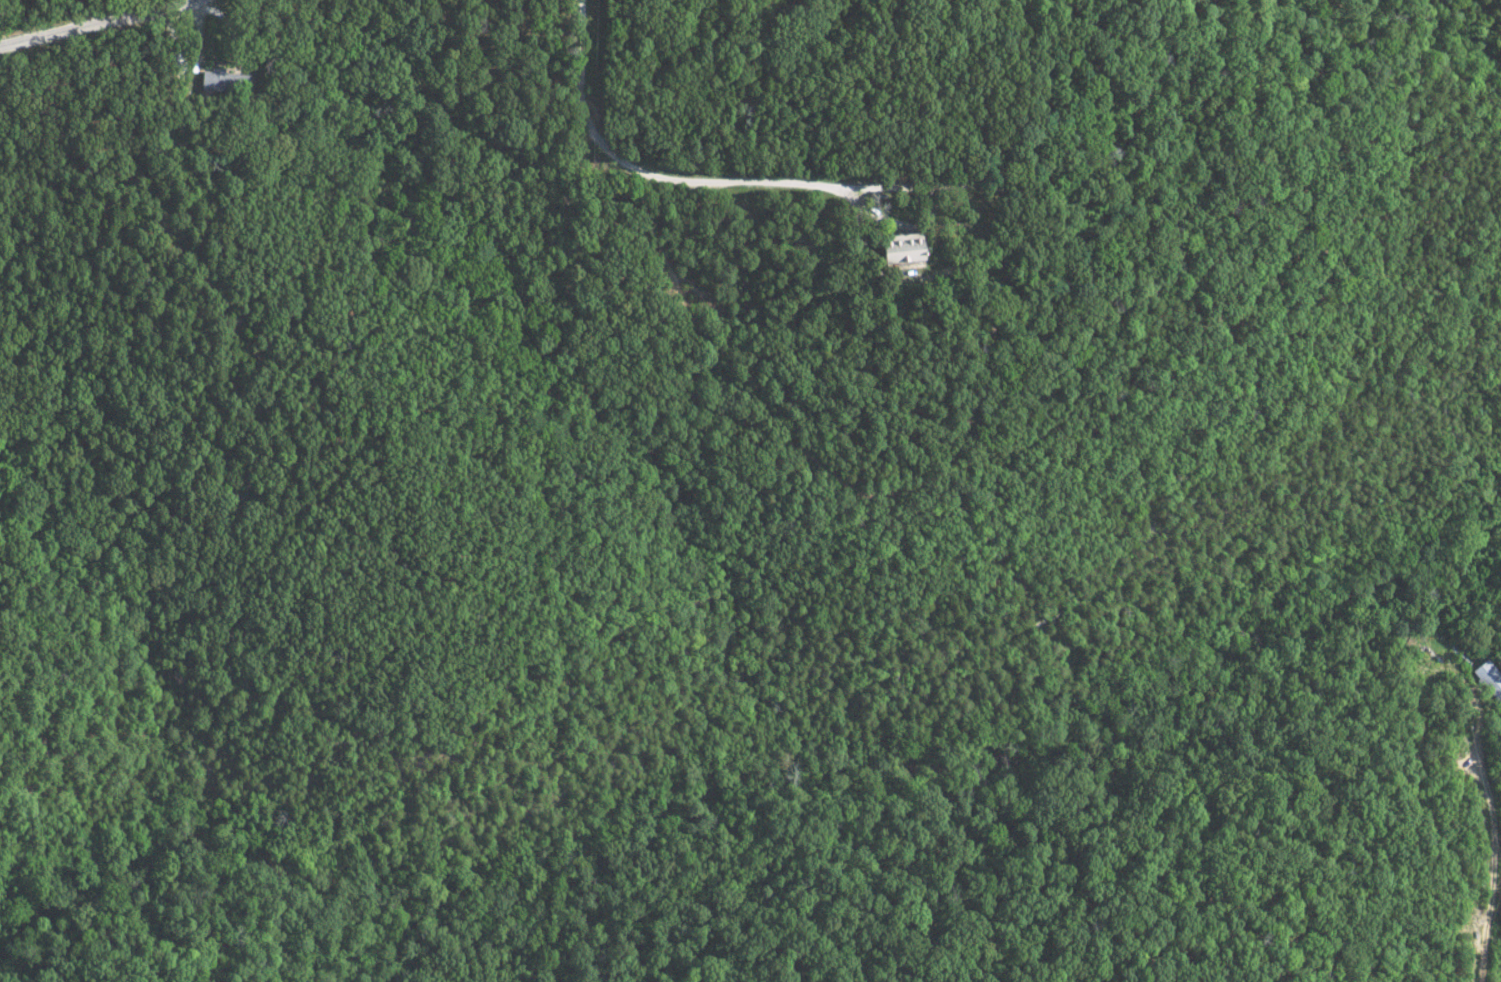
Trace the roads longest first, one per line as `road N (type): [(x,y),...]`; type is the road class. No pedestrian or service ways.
road 1 (residential): [(579,0),(583,121),(612,159),(651,174),(975,185),(1002,195),(1020,234),(1002,257),(899,275)]
road 2 (track): [(1472,981),(1487,850),(1466,693)]
road 3 (residential): [(194,0),(0,47)]

